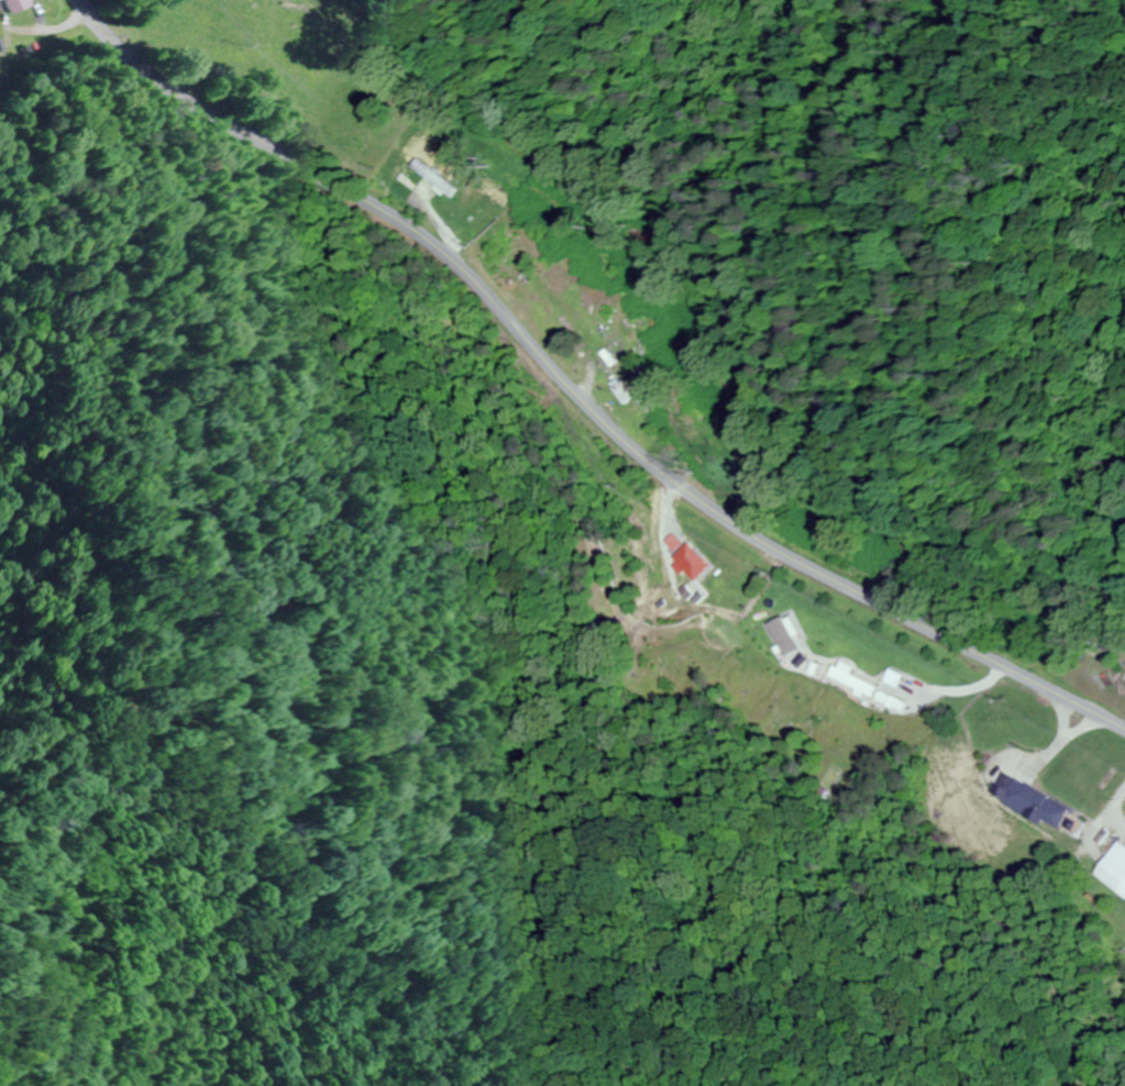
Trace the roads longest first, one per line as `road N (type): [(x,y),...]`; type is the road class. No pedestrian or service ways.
road 1 (secondary): [(1124,734),(856,597),(694,500),(603,426),(408,228),(170,104),(103,53),(61,0)]

